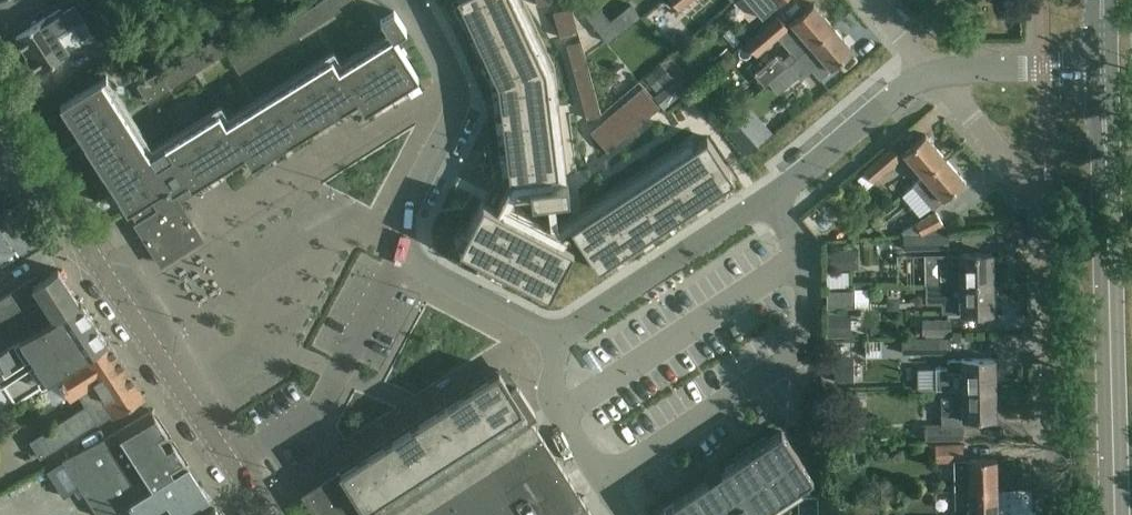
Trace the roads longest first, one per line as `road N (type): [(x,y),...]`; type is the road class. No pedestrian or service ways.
road 1 (residential): [(555,335),(769,199),(902,86),(930,75)]
road 2 (secondary): [(1103,67),(1115,514)]
road 3 (tertiary): [(232,467),(29,156)]
road 4 (residential): [(1046,203),(1056,514)]
road 5 (residential): [(232,467),(317,410),(397,266),(412,258)]
road 6 (unclassified): [(411,206),(454,108),(433,37),(410,0)]
road 7 (residential): [(617,514),(553,408),(555,335)]
road 8 (residential): [(930,75),(1103,67)]
road 9 (residential): [(1046,203),(930,75)]
road 10 (residential): [(555,335),(446,284),(412,258)]

